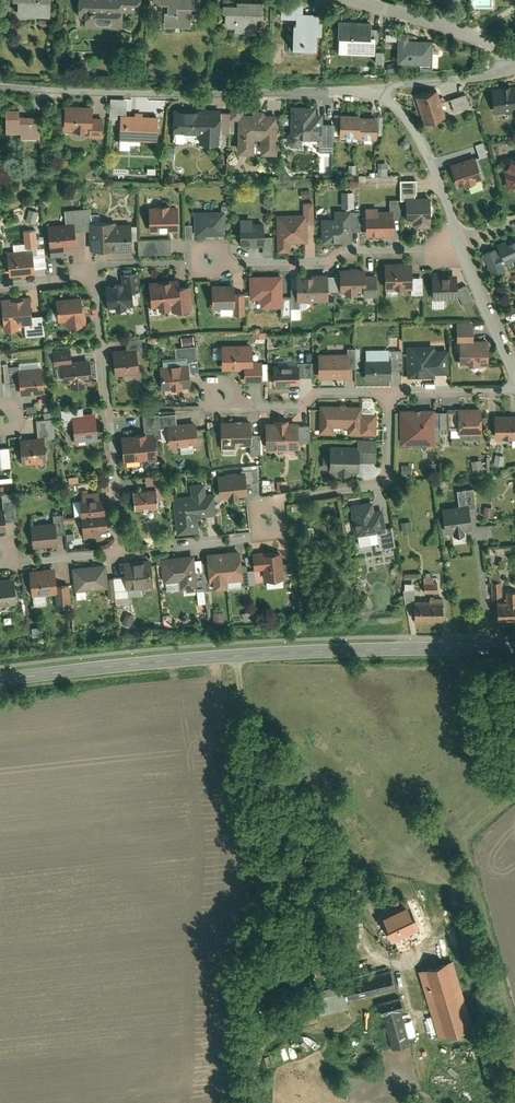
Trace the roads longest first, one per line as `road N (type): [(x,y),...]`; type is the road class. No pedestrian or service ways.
road 1 (tertiary): [(0,681),(322,651),(514,652)]
road 2 (residential): [(0,567),(120,554),(91,277),(0,285)]
road 3 (residential): [(376,91),(0,86)]
road 4 (residential): [(388,394),(383,481),(286,499),(251,540),(178,548)]
road 5 (residential): [(458,244),(339,250),(330,259),(207,262)]
road 6 (residential): [(458,244),(420,132),(376,91)]
road 7 (residential): [(388,394),(322,394),(300,407),(258,409),(221,397)]
road 8 (residential): [(514,378),(458,244)]
road 9 (residential): [(383,0),(483,37),(514,60)]
road 10 (residential): [(514,63),(376,91)]
road 11 (residential): [(514,390),(388,394)]

